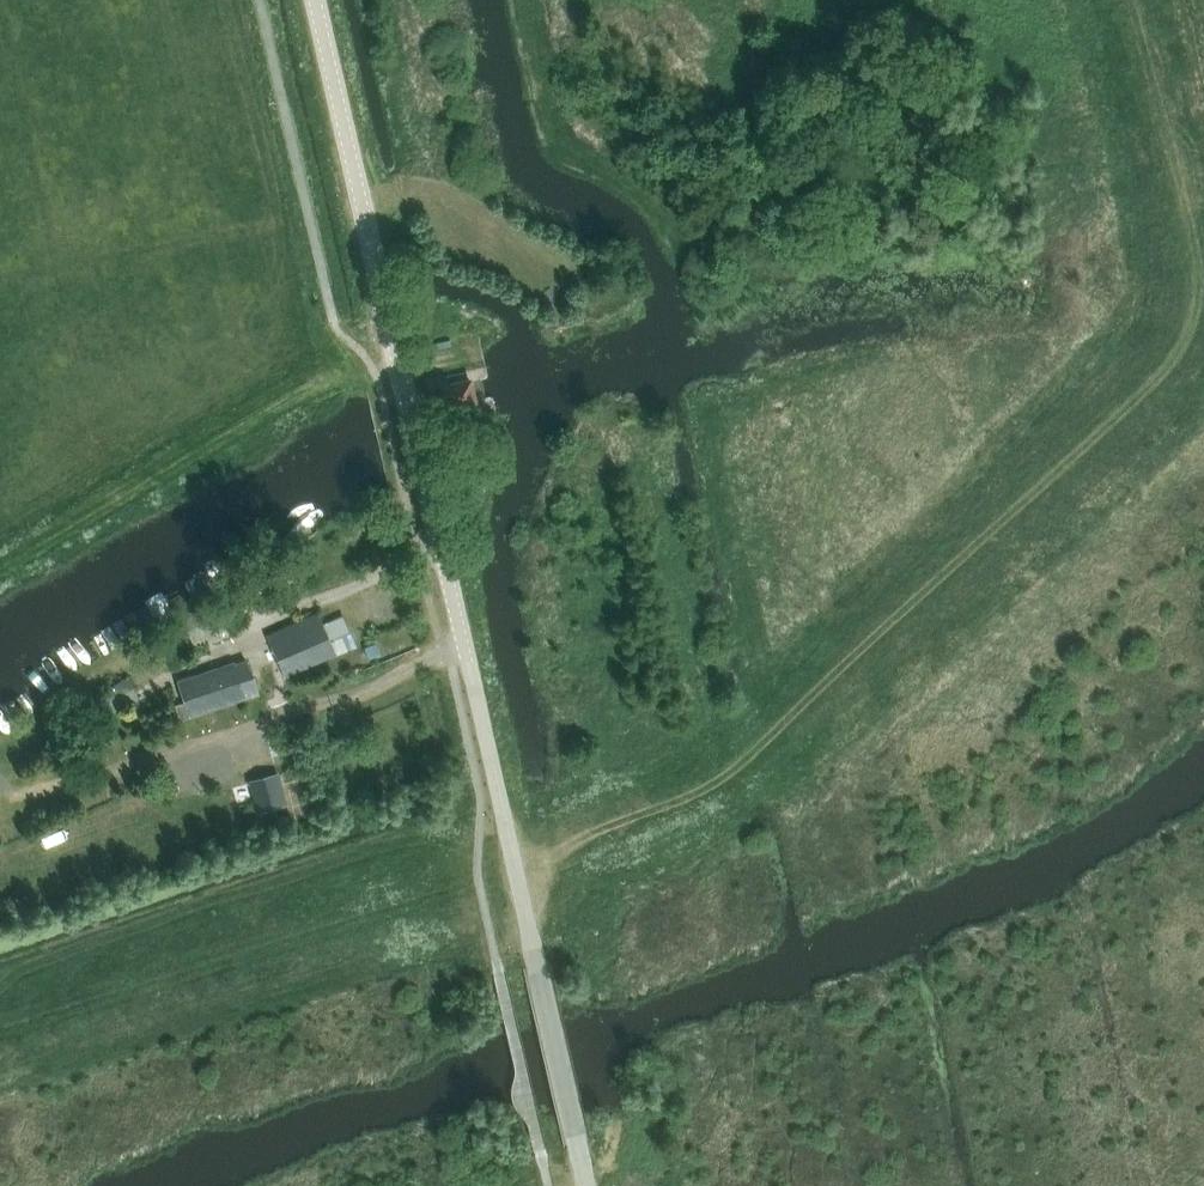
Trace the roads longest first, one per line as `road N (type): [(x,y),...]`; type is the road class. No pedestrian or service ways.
road 1 (tertiary): [(316,0),(587,1185)]

